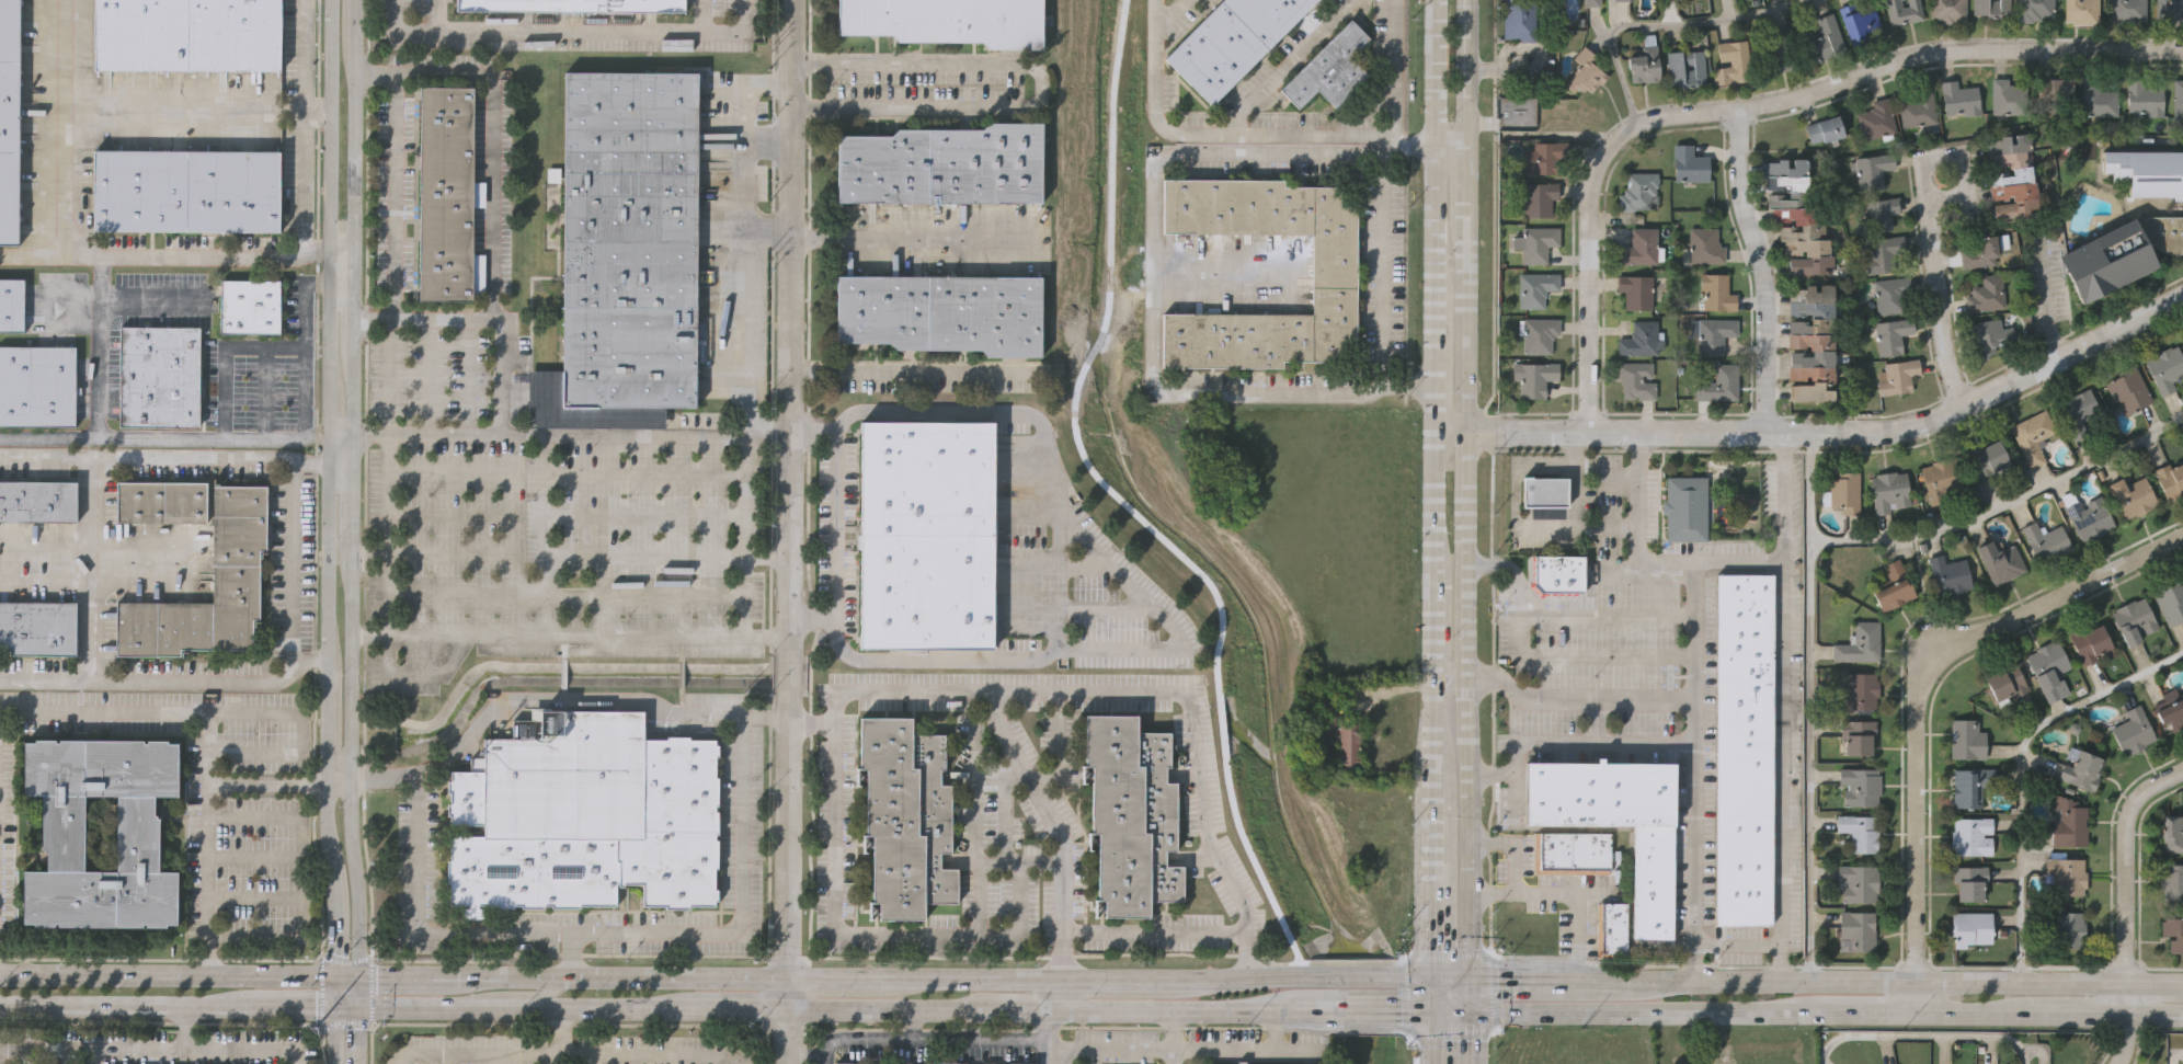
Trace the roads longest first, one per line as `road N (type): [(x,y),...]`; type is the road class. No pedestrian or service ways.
road 1 (secondary): [(0,1007),(1324,1012)]
road 2 (tertiary): [(351,980),(357,0)]
road 3 (residential): [(793,0),(788,977)]
road 4 (tertiary): [(332,0),(320,976)]
road 5 (residential): [(2182,51),(1921,56),(1799,98),(1623,131),(1592,172),(1587,432)]
road 6 (residential): [(1433,427),(1906,431),(2182,295)]
road 7 (secondary): [(1432,0),(1432,697)]
road 8 (secondary): [(1461,675),(1461,0)]
road 9 (residential): [(1913,981),(1915,710),(1936,665),(2182,535)]
road 10 (secondary): [(1913,981),(1462,976)]
road 11 (secondary): [(1462,1010),(1826,1014)]
road 12 (residential): [(1964,405),(1943,347),(1921,186),(1931,160),(1961,163),(1962,194),(1929,207)]
road 13 (secondary): [(788,977),(462,979)]
road 14 (residential): [(1765,432),(1765,300),(1739,206),(1735,111)]
road 15 (secondary): [(320,976),(0,973)]
road 16 (residential): [(2122,1063),(2126,819),(2140,800),(2182,775)]
road 17 (secondary): [(2182,983),(1913,981)]
road 18 (secondary): [(1913,1015),(2182,1016)]
road 19 (secondary): [(1431,771),(1429,979)]
road 20 (secondary): [(1461,830),(1461,675)]
road 21 (secondary): [(1462,976),(1461,830)]
road 22 (secondary): [(1060,980),(918,979)]
road 23 (secondary): [(1198,980),(1060,980)]
road 24 (secondary): [(918,979),(788,977)]

